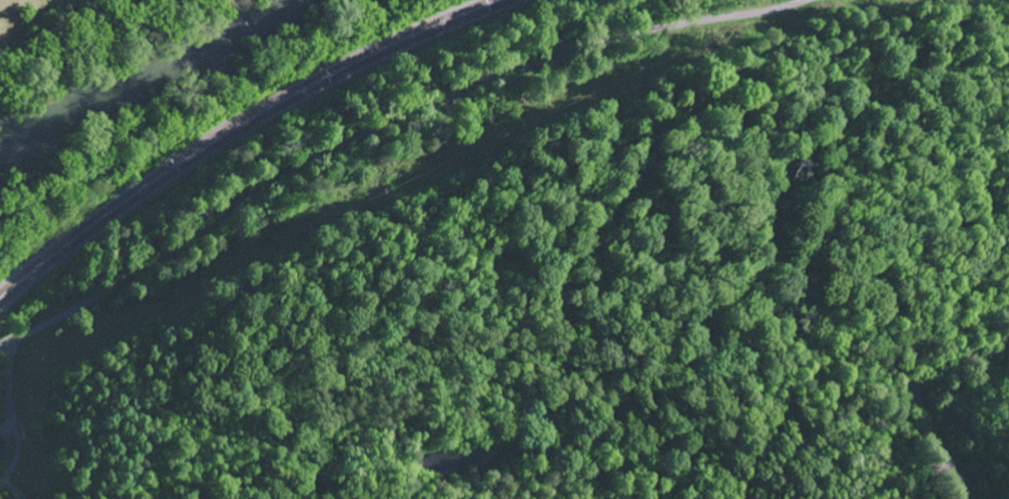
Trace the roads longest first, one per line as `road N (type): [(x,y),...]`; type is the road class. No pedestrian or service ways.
road 1 (residential): [(0,352),(132,283),(320,145),(387,107),(564,43),(812,0)]

